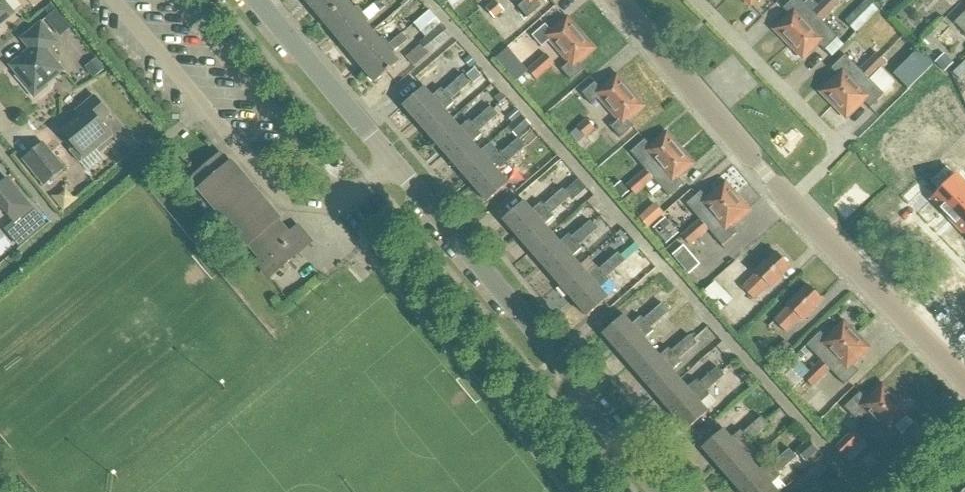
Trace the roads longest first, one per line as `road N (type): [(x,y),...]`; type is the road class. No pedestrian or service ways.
road 1 (unclassified): [(669,491),(257,0)]
road 2 (residential): [(789,199),(843,149),(695,0)]
road 3 (residential): [(789,199),(618,0)]
road 4 (residential): [(964,377),(789,199)]

